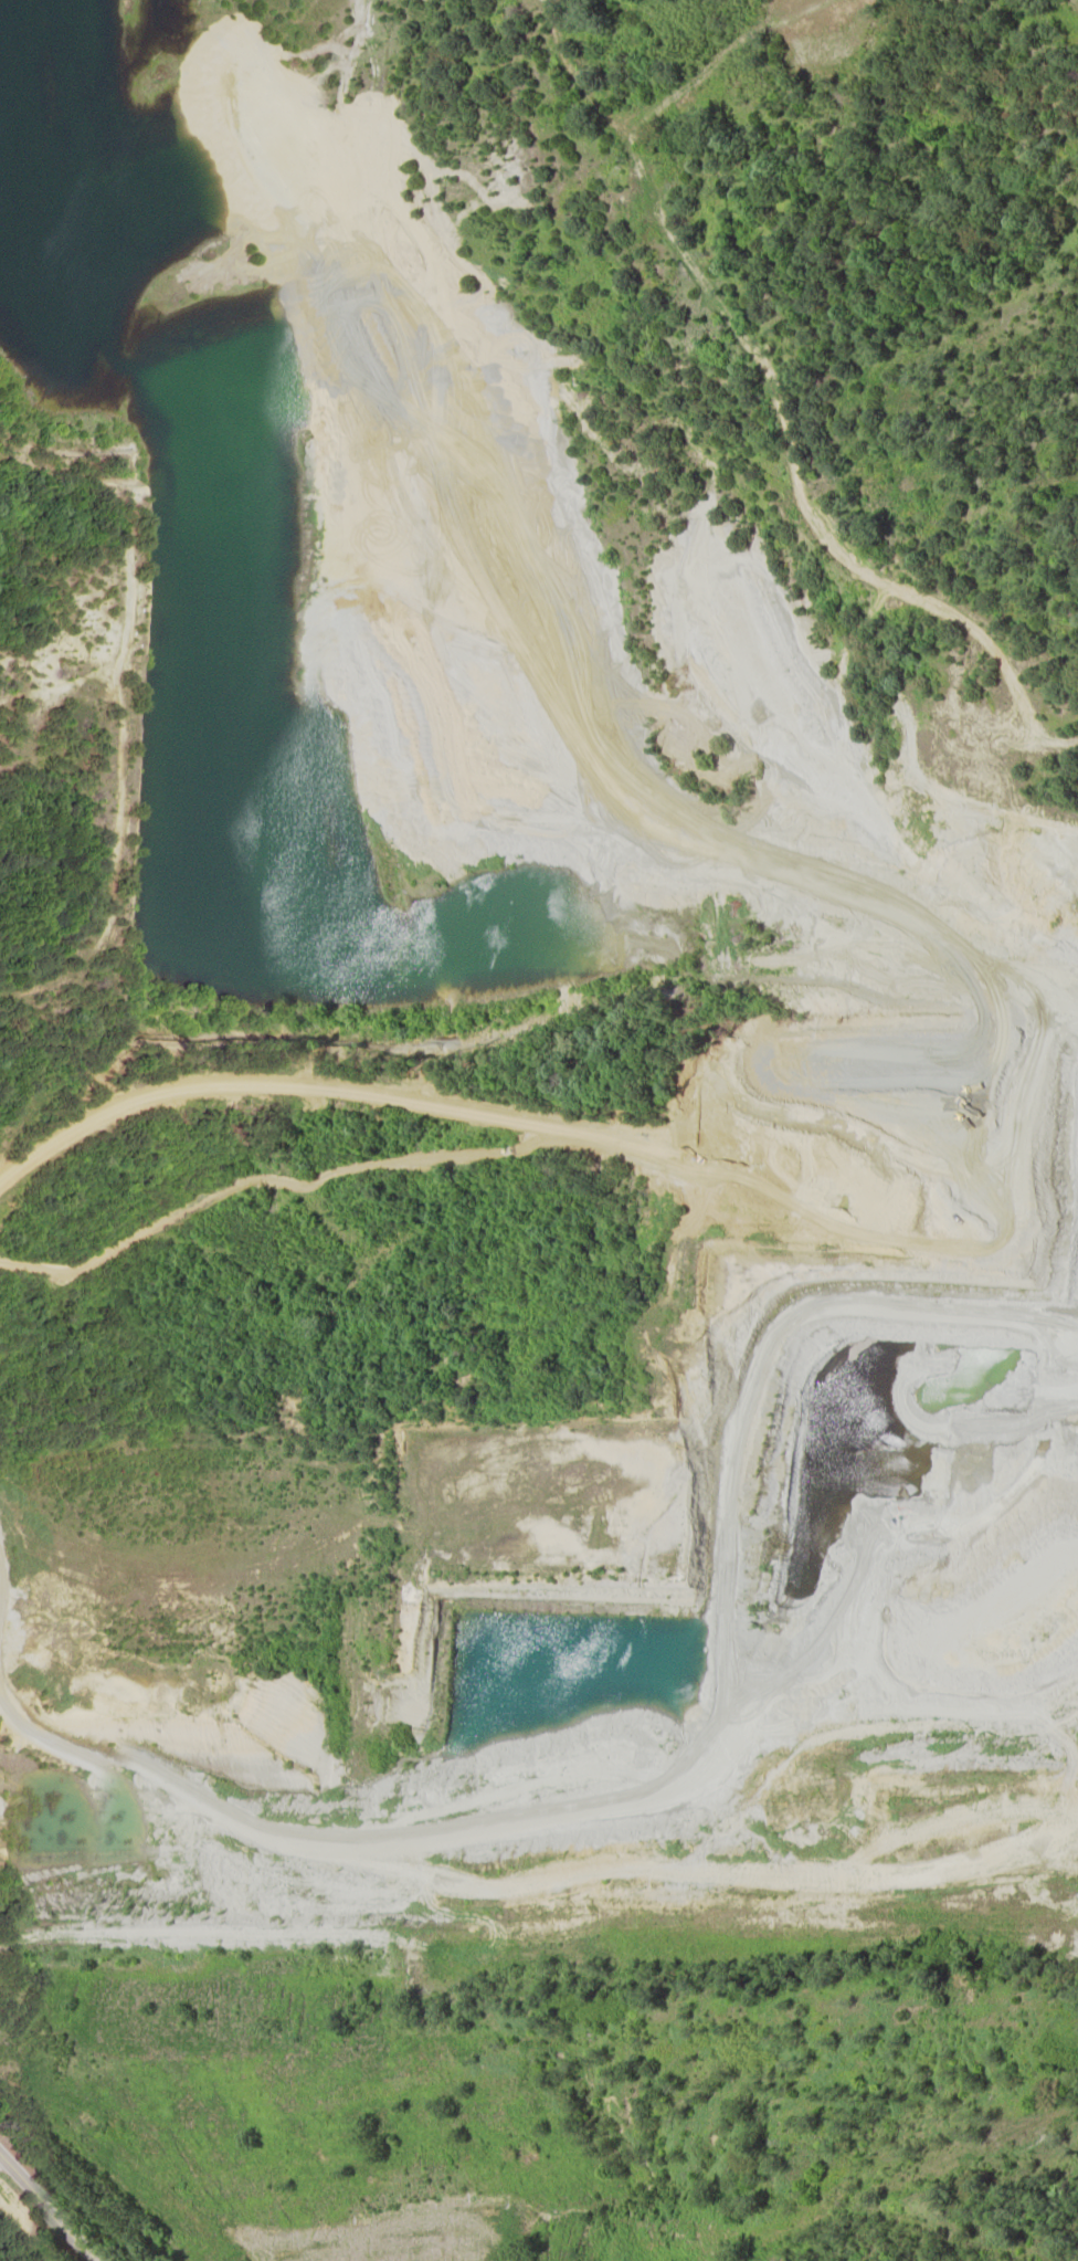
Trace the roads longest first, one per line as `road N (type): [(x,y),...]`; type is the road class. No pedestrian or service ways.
road 1 (residential): [(0,1505),(232,1485),(341,1526),(423,1618),(457,1640),(537,1627),(779,1634),(906,1613),(1077,1607)]
road 2 (residential): [(906,1613),(753,1451),(669,1380),(693,1252),(691,1167),(708,1137),(1077,1128)]
road 3 (residential): [(102,2260),(0,2159)]

